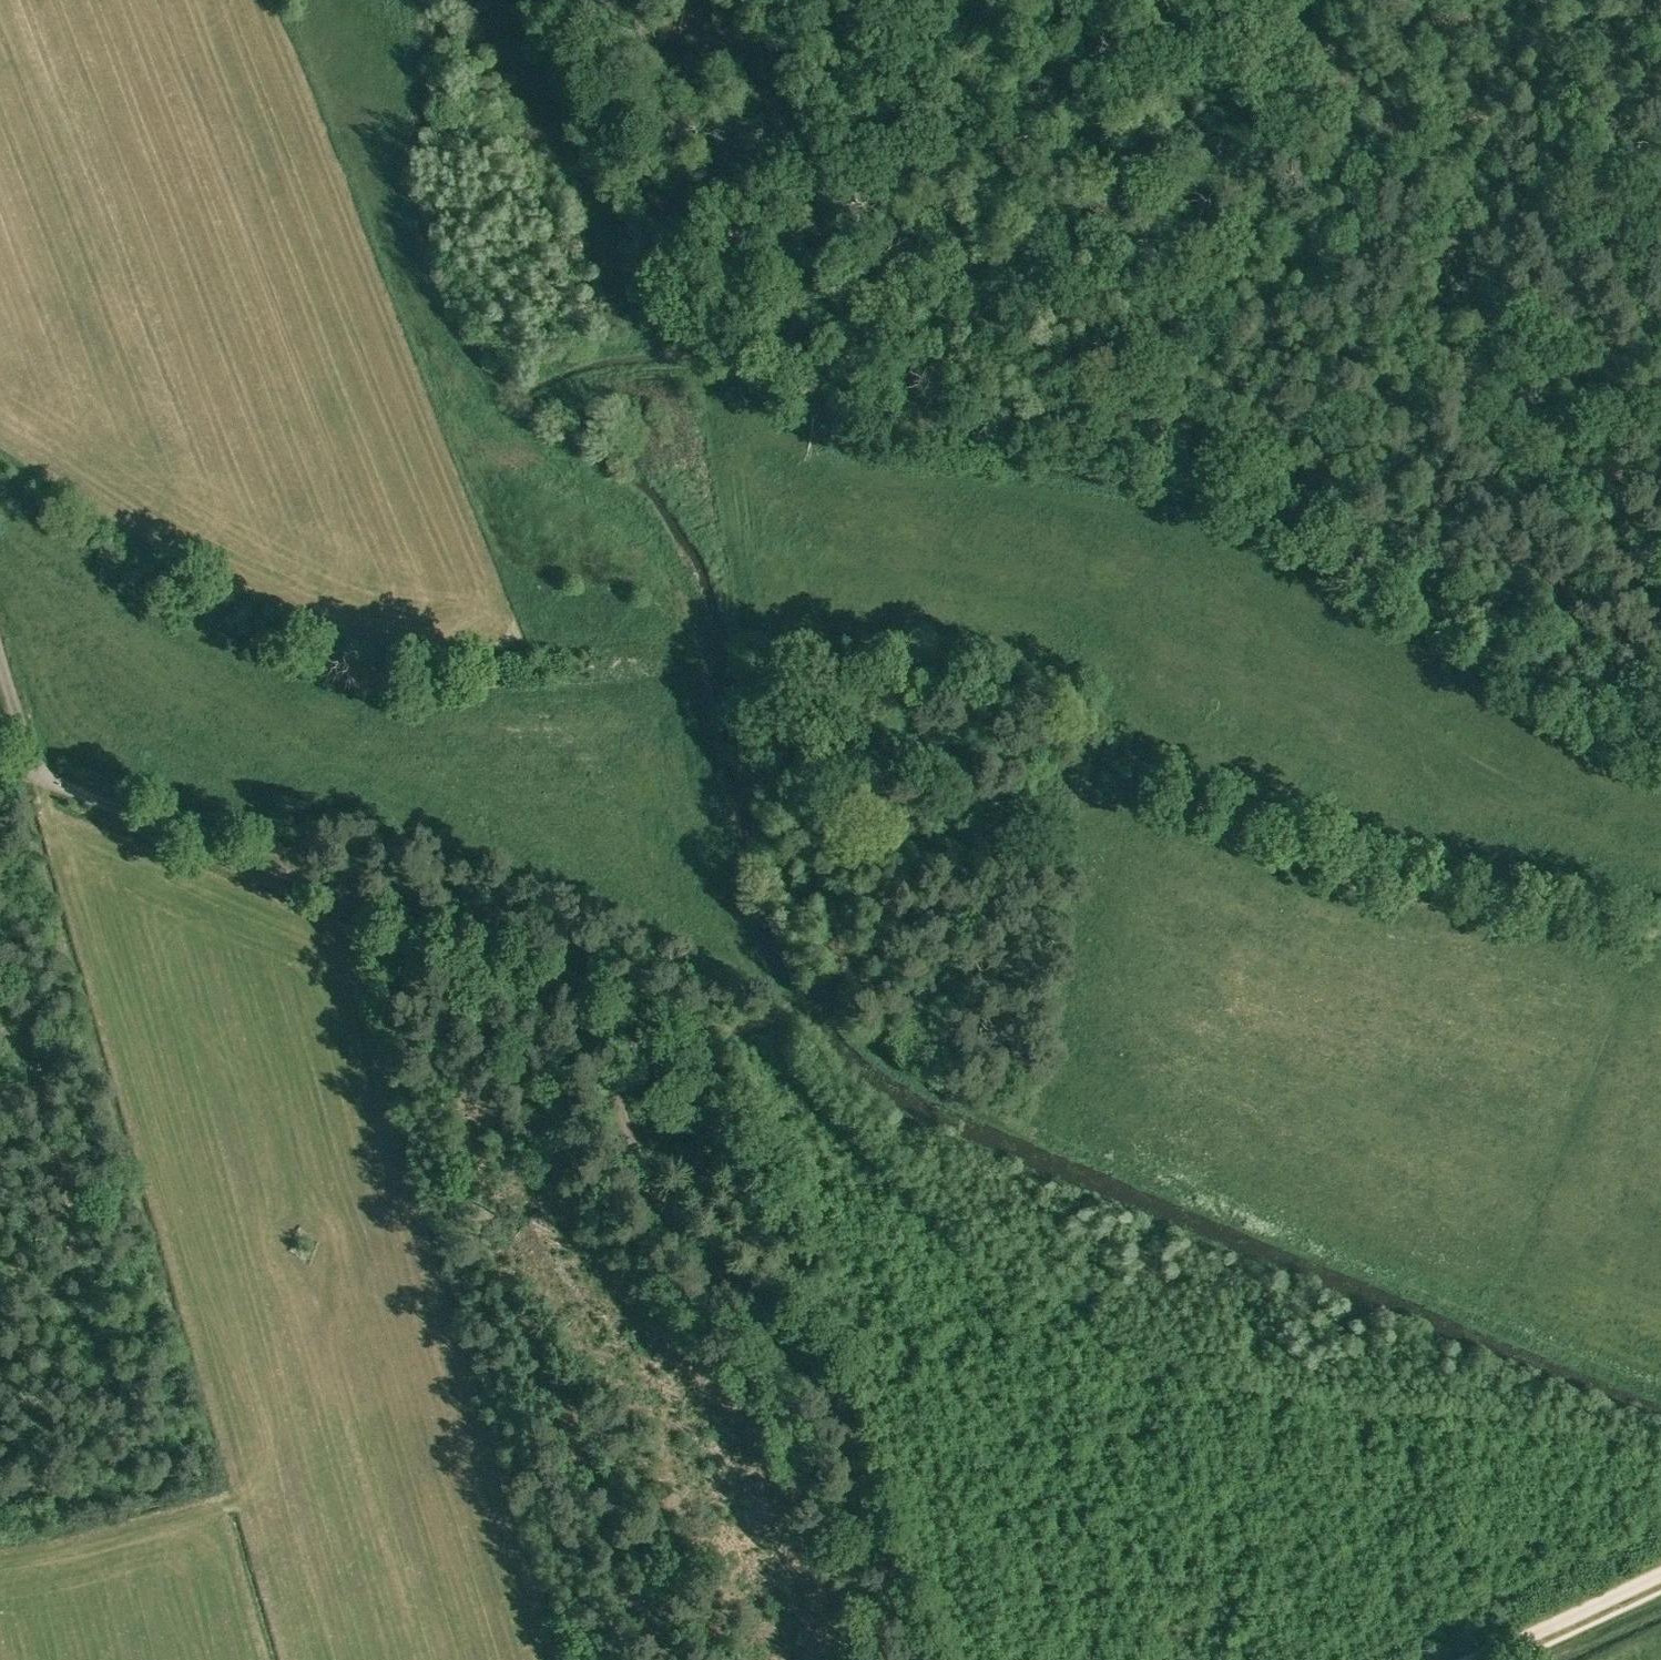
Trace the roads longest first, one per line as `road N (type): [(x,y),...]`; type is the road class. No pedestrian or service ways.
road 1 (unclassified): [(914,1659),(837,1394),(807,1352),(665,1214),(569,1016),(422,935),(45,783),(31,765),(0,661)]
road 2 (track): [(594,1075),(692,1040),(777,1021),(841,978)]
road 3 (track): [(1474,1659),(1660,1577)]

